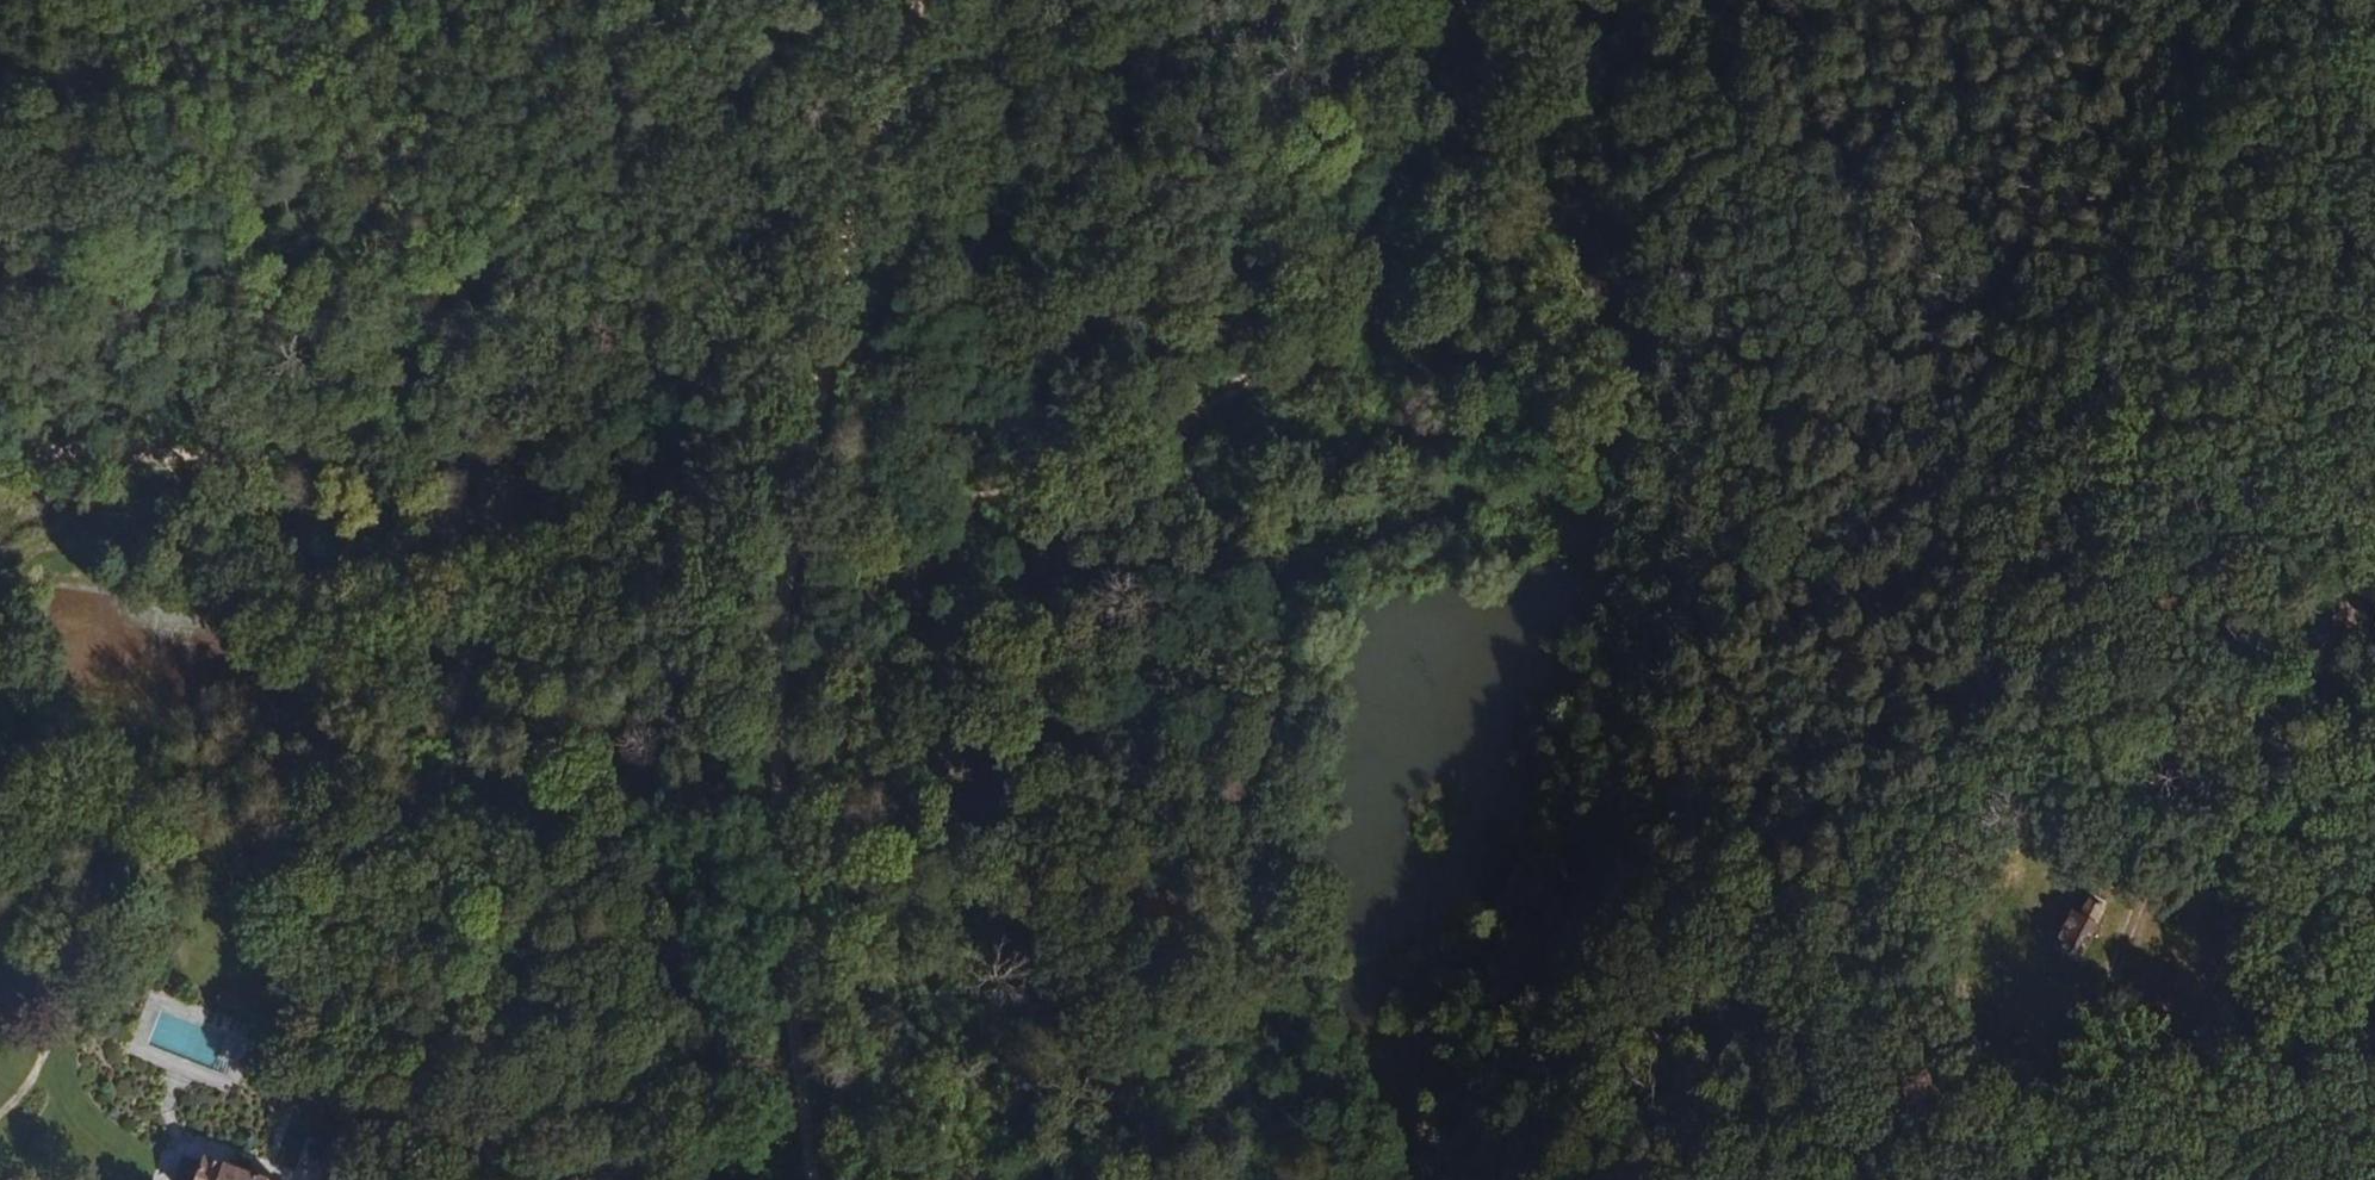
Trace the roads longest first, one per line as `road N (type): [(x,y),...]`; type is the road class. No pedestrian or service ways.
road 1 (track): [(1465,0),(1316,317),(1191,411),(1067,463),(962,489),(656,453),(481,459)]
road 2 (track): [(0,446),(481,459)]

